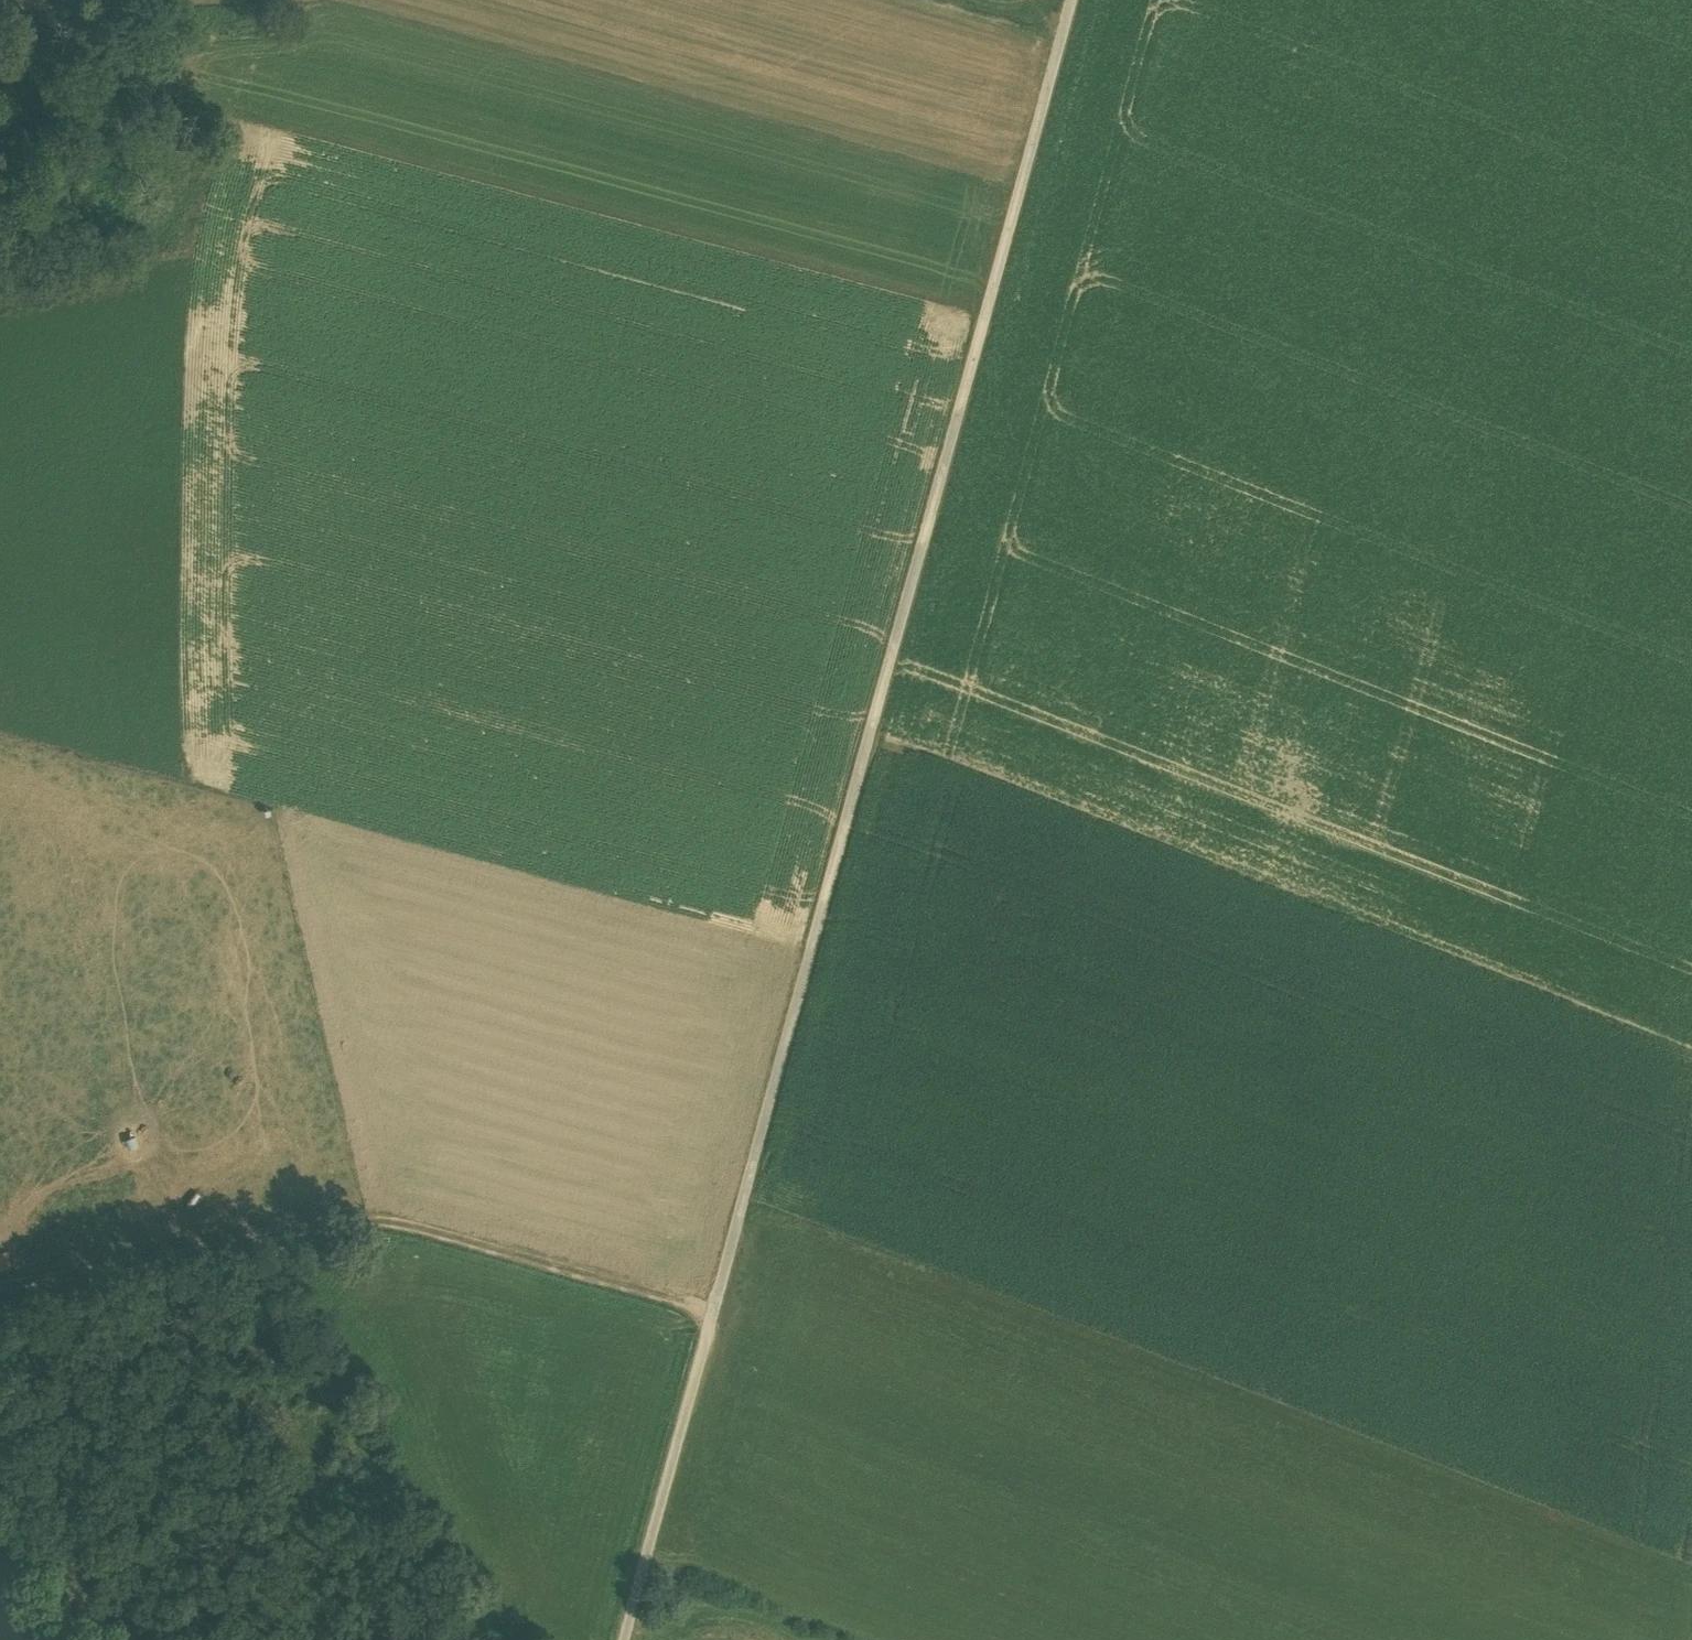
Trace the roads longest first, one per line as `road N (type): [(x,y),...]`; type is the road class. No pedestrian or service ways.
road 1 (track): [(1070,0),(712,1310)]
road 2 (track): [(712,1310),(623,1639)]

